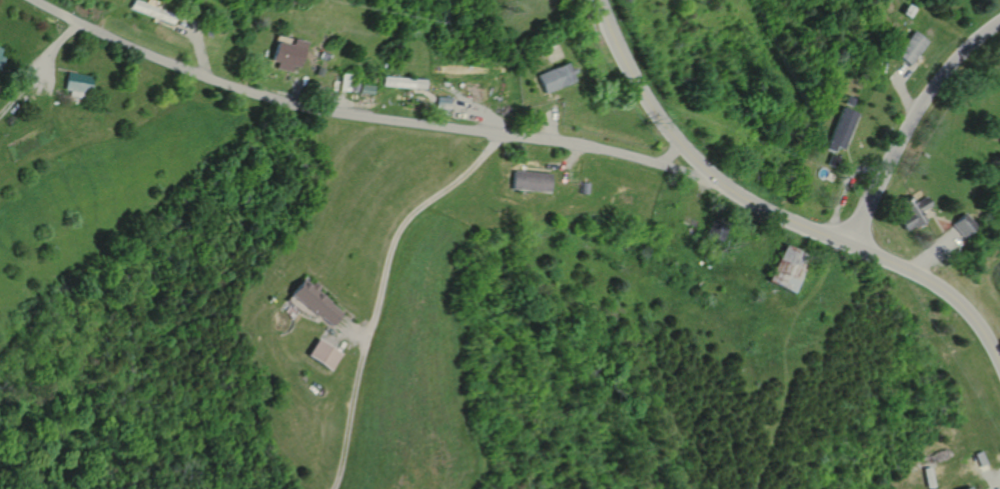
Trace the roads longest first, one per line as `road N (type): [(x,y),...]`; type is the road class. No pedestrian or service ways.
road 1 (residential): [(726,185),(553,139),(292,104),(215,81),(33,0)]
road 2 (secondary): [(999,367),(952,295),(765,210),(692,160),(636,84),(599,0)]
road 3 (tertiary): [(851,243),(925,98),(999,21)]
road 4 (track): [(337,488),(365,354)]

